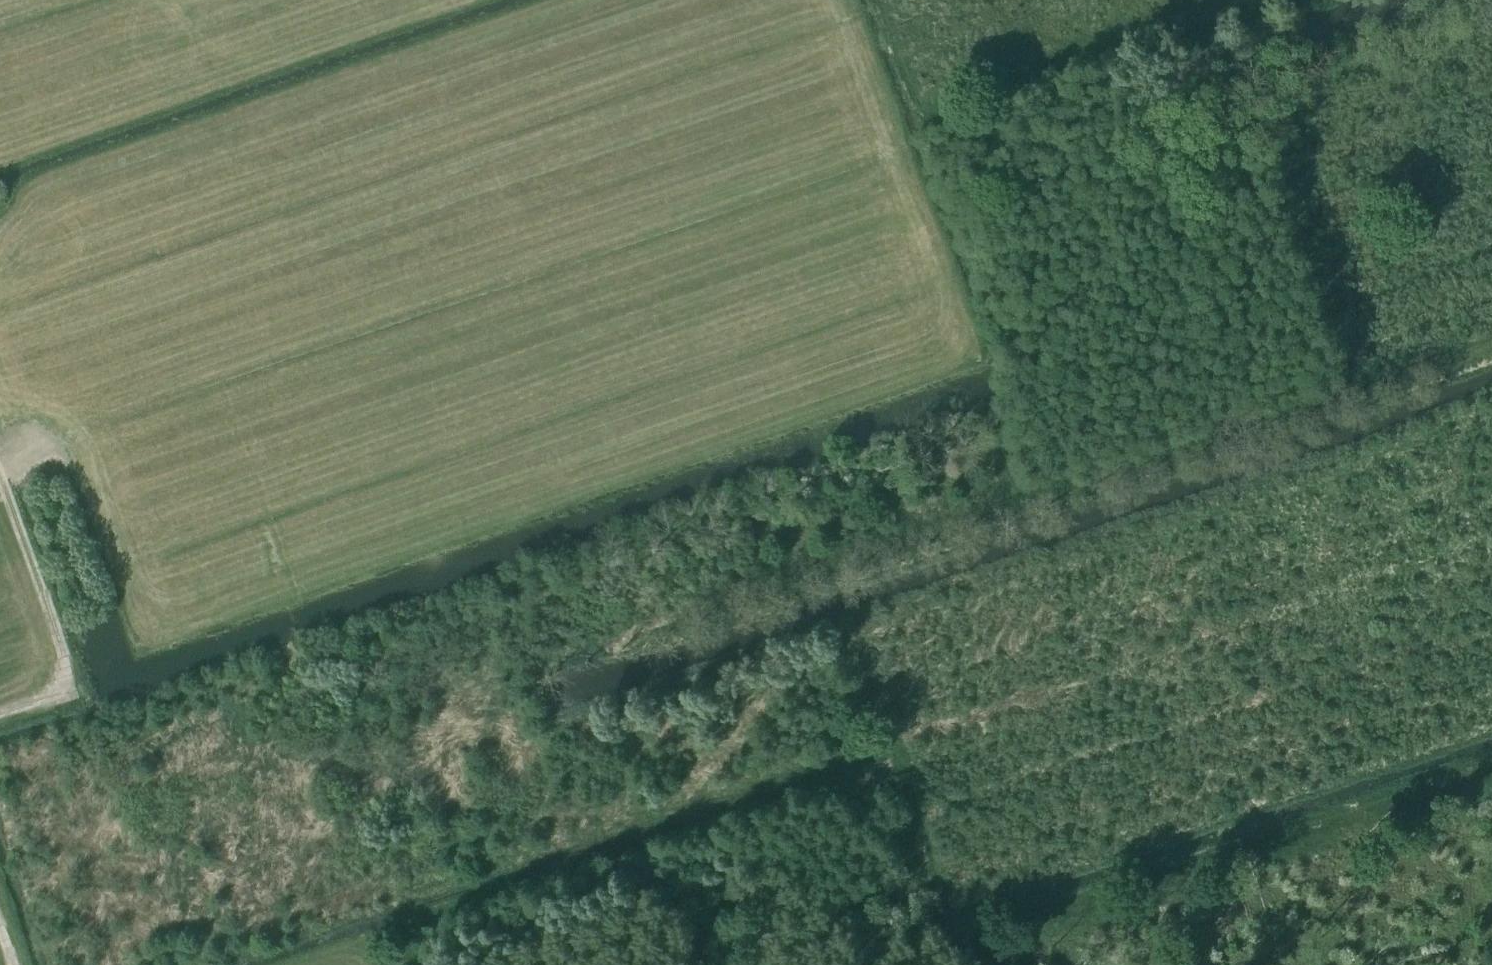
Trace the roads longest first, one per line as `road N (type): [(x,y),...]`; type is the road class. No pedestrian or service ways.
road 1 (track): [(0,713),(60,693),(64,656),(0,488)]

